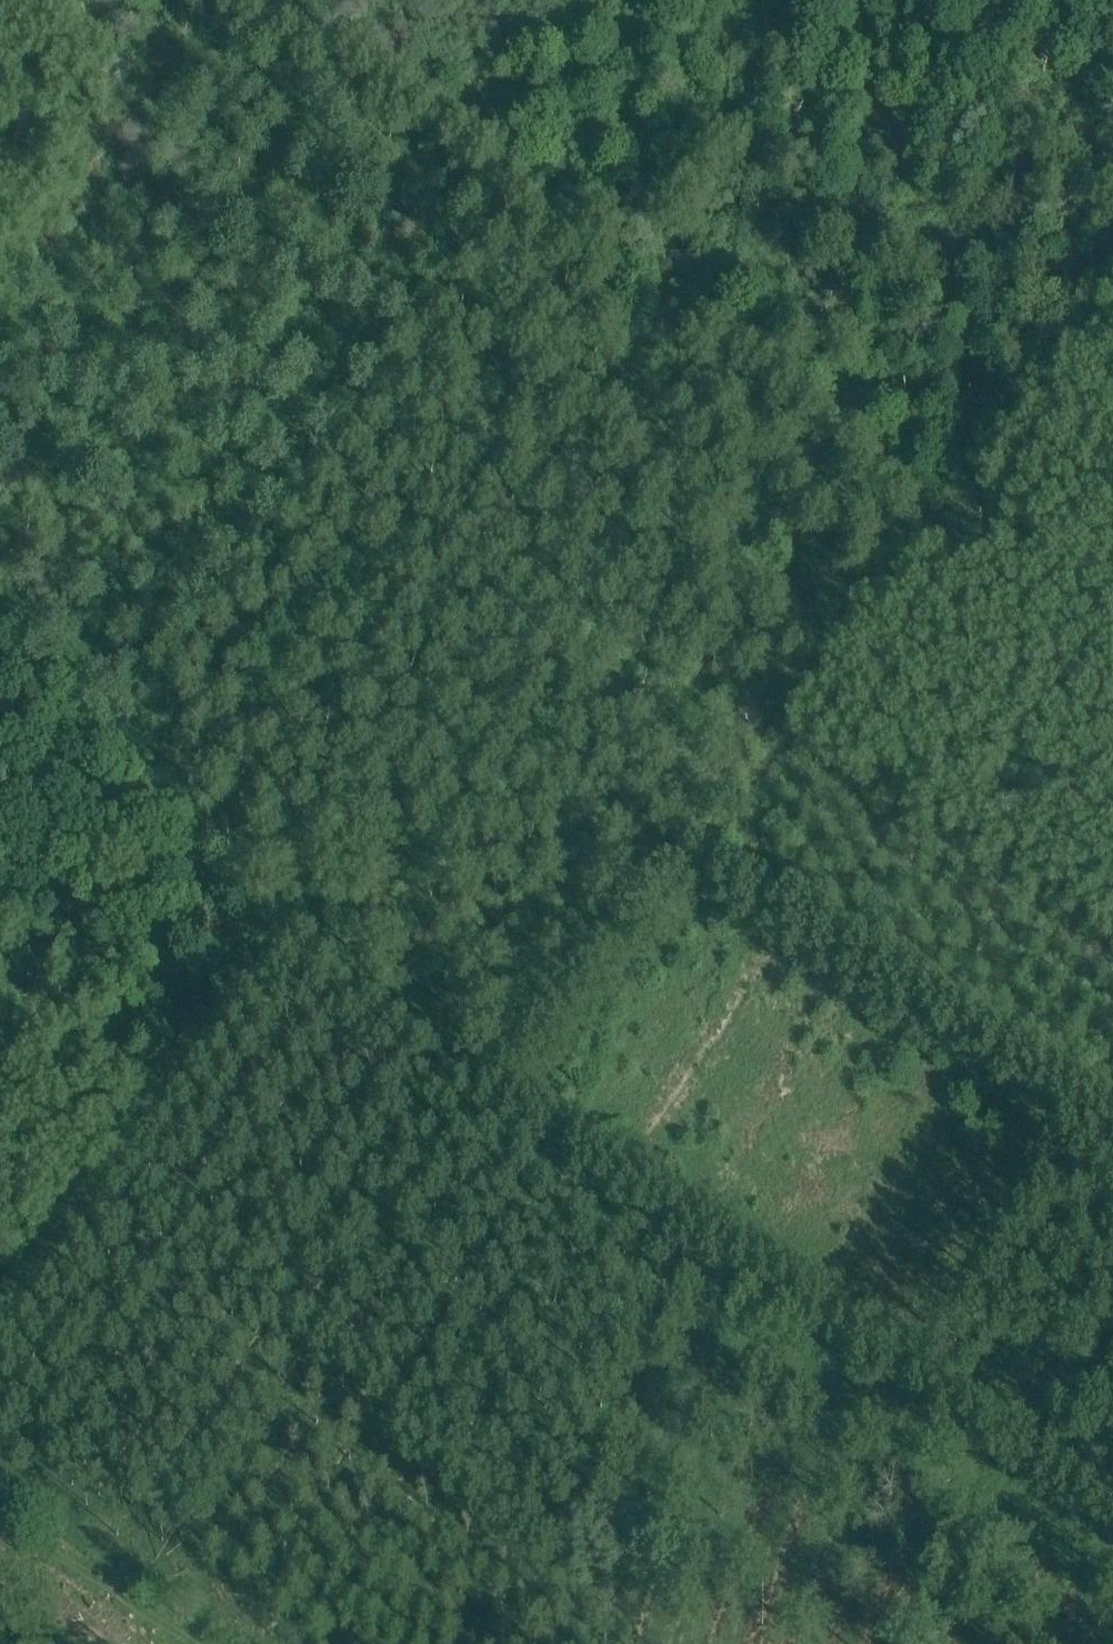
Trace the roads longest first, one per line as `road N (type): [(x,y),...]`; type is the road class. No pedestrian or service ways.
road 1 (track): [(0,1496),(218,1643)]

